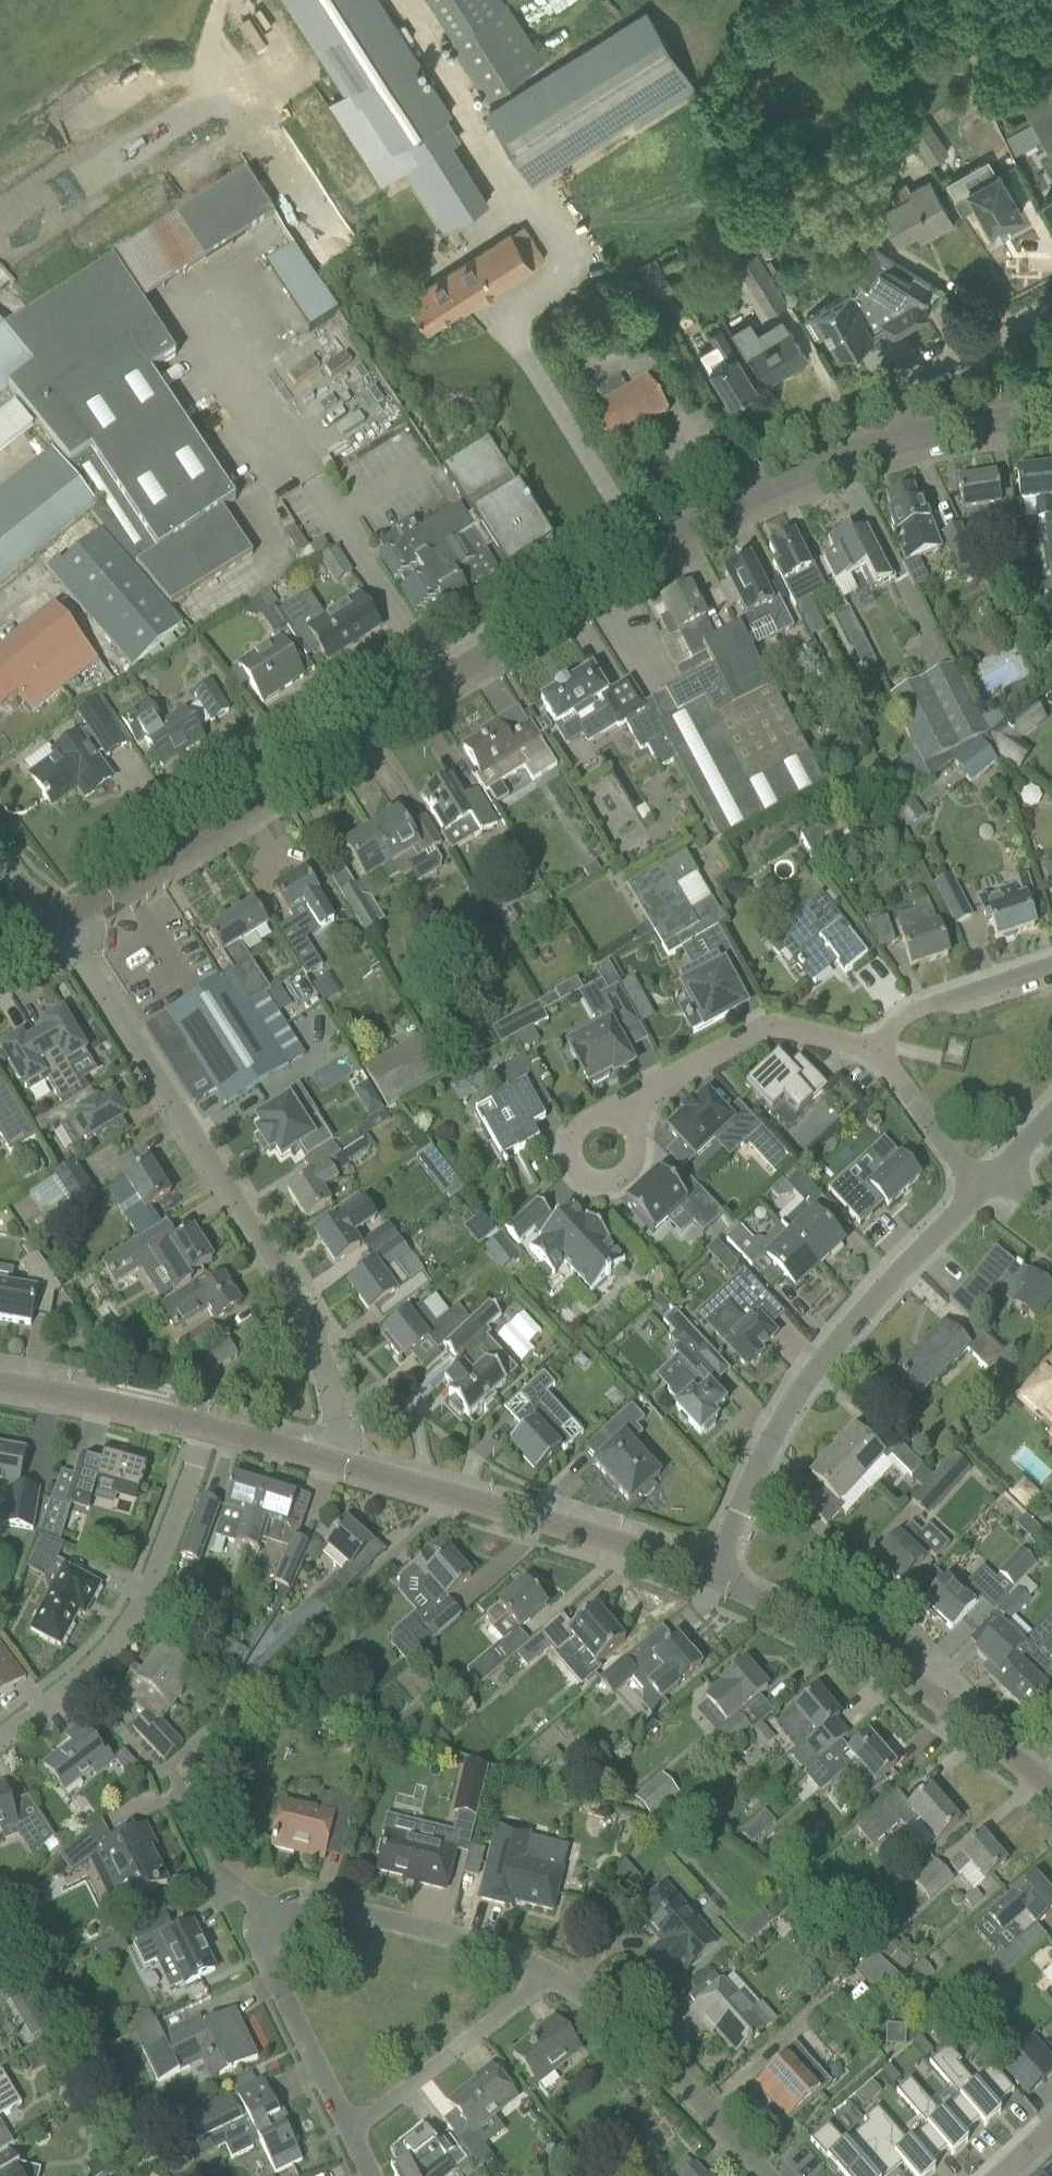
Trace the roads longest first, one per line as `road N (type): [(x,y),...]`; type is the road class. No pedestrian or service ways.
road 1 (tertiary): [(57,925),(734,505),(896,442)]
road 2 (unclassified): [(330,1462),(334,1413),(314,1332),(57,925)]
road 3 (unclassified): [(711,1575),(801,1389),(980,1191)]
road 4 (unclassified): [(1051,1792),(928,1693),(711,1575)]
road 5 (unclassified): [(711,1575),(330,1462)]
road 6 (residential): [(0,1739),(79,1681),(135,1615),(205,1427)]
road 7 (residential): [(768,2175),(642,2036),(542,1968)]
road 8 (residential): [(882,1049),(764,1026),(664,1079),(627,1121)]
road 9 (unclassified): [(542,1968),(313,1901),(293,1903),(274,1918)]
road 10 (unclassified): [(352,2131),(522,2002),(542,1968)]
road 11 (unclassified): [(352,2131),(269,1955),(274,1918)]
road 12 (residential): [(896,442),(913,376),(1051,299)]
road 13 (residential): [(627,1121),(605,1113),(584,1119),(570,1136),(574,1169),(602,1185),(623,1179),(637,1161),(634,1129)]
road 14 (residential): [(205,1427),(0,1384)]
road 15 (unclassified): [(882,1049),(908,1014),(1051,966)]
road 16 (unclassified): [(274,1918),(213,1859),(170,1765)]
road 17 (unclassified): [(980,1191),(882,1049)]
road 18 (tertiary): [(1051,417),(896,442)]
road 19 (residential): [(330,1462),(205,1427)]

